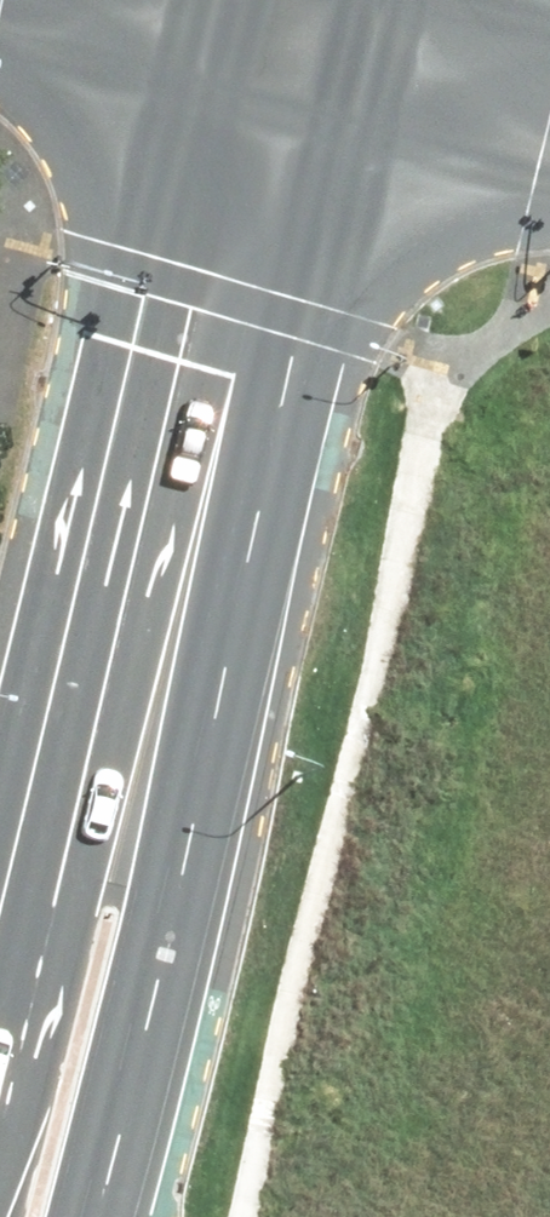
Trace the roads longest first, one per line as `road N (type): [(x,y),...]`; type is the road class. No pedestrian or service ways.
road 1 (secondary): [(303,52),(133,711)]
road 2 (secondary): [(133,711),(189,880),(116,1154)]
road 3 (tertiary): [(303,52),(549,112)]
road 4 (secondary): [(0,896),(11,857),(133,711)]
road 5 (secondary): [(85,0),(303,52)]

